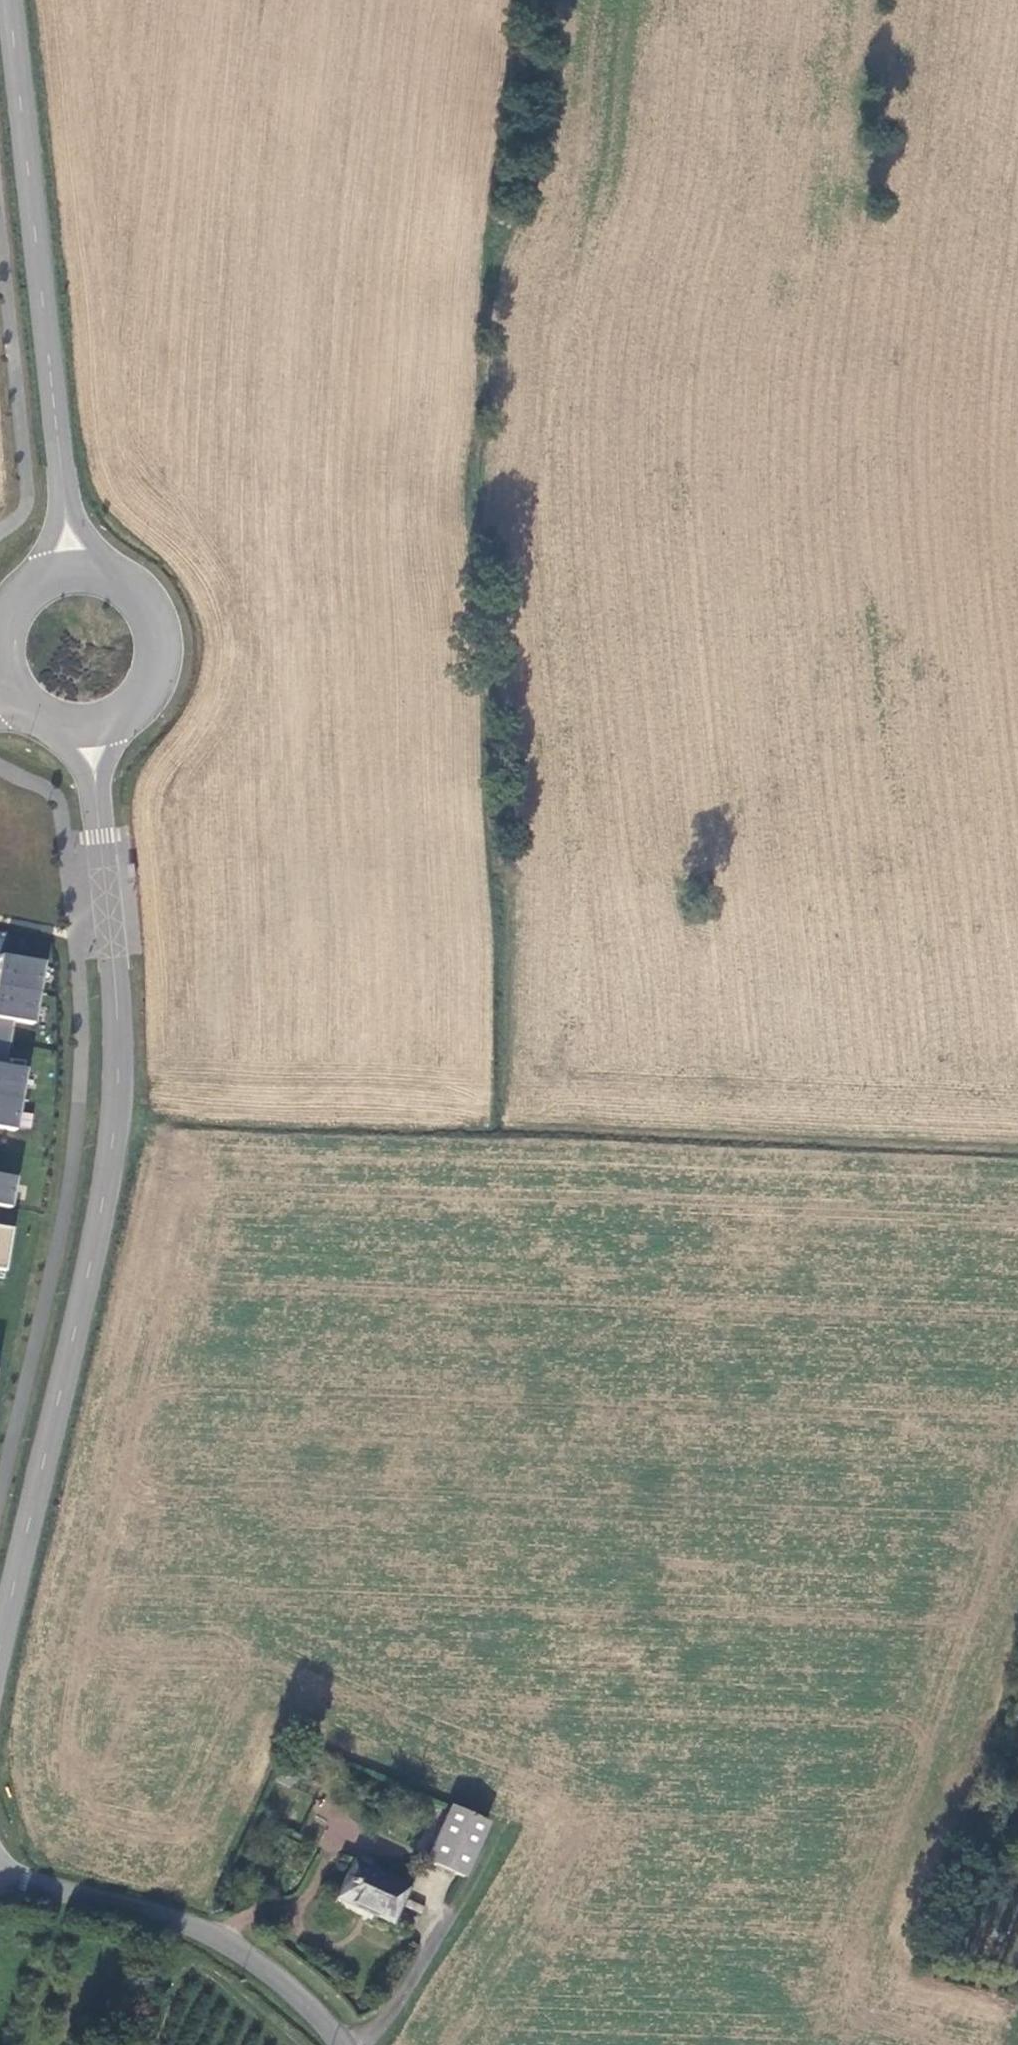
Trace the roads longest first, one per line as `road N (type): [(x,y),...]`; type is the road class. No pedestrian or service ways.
road 1 (tertiary): [(90,729),(118,991),(119,1087),(79,1324),(0,1657)]
road 2 (tertiary): [(13,0),(74,567)]
road 3 (unclassified): [(0,1873),(208,1932),(283,1984),(340,2044)]
road 4 (tertiary): [(90,729),(138,704),(159,654),(157,627),(126,583),(74,567)]

